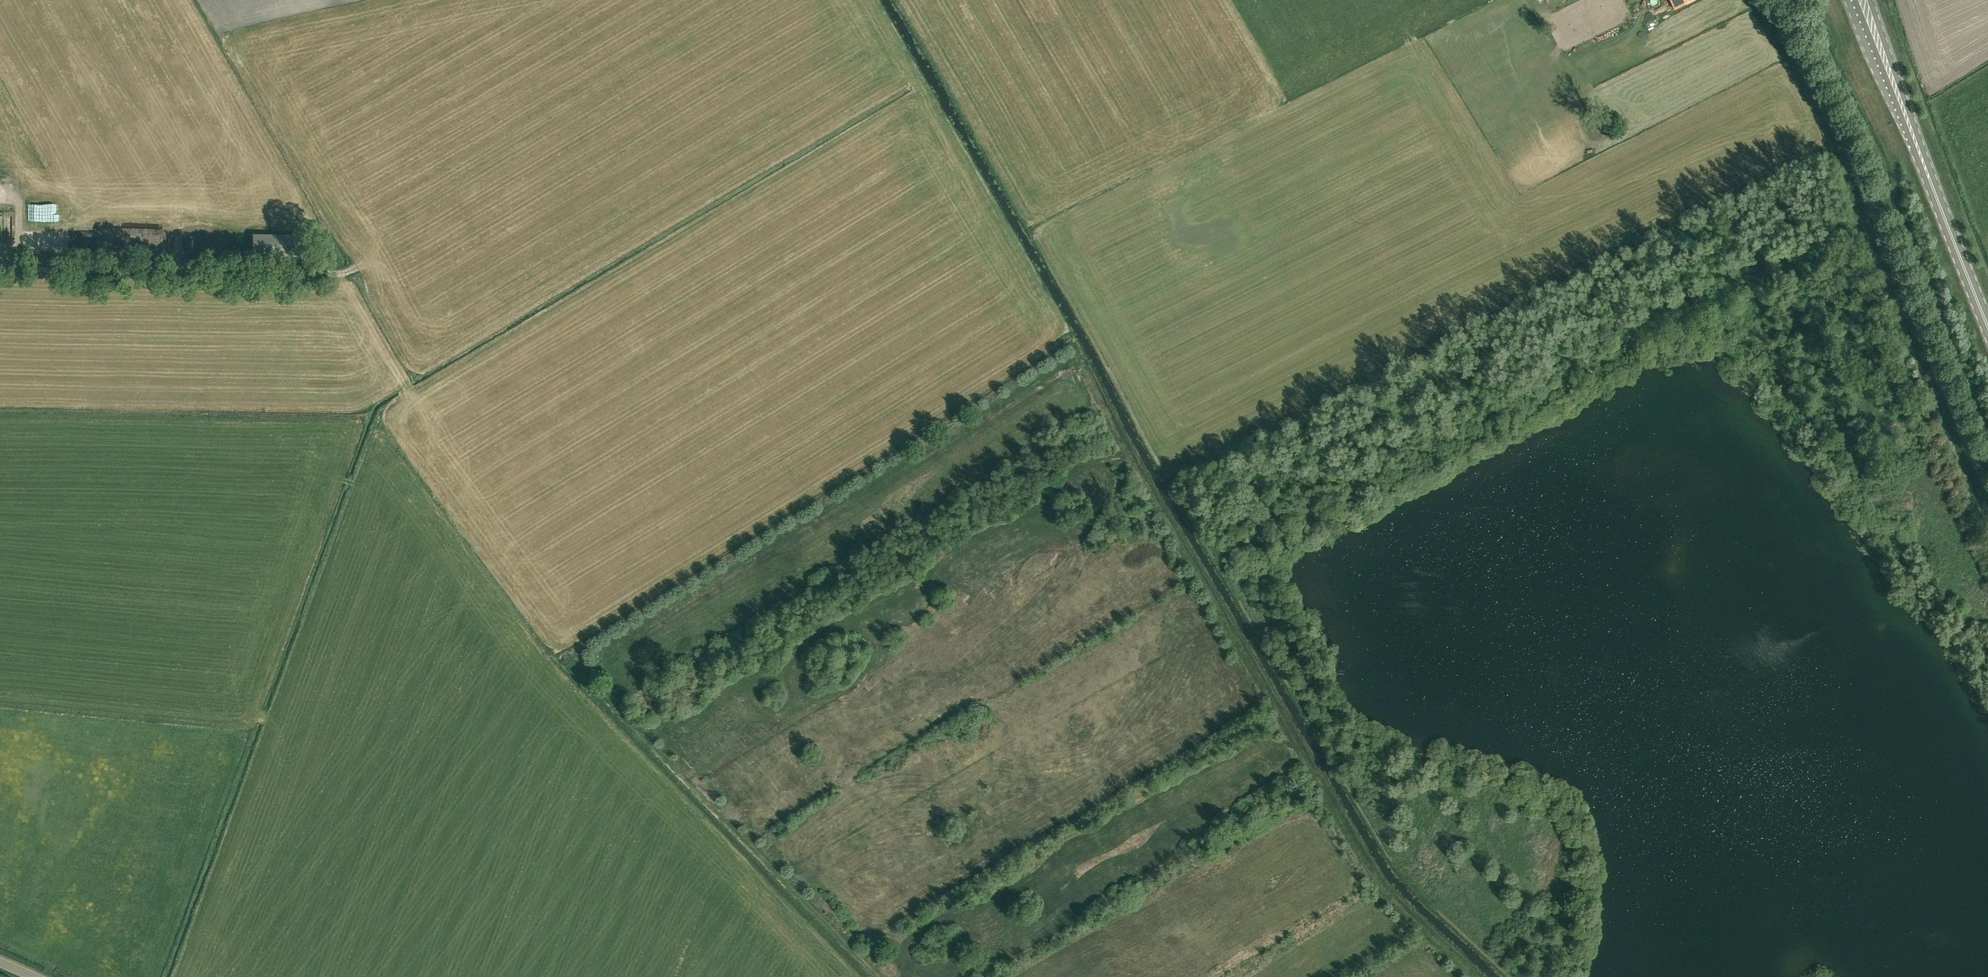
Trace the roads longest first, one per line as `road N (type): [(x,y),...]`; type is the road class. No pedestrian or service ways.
road 1 (unclassified): [(1987,483),(1856,166),(1762,0)]
road 2 (primary): [(1910,124),(1987,328)]
road 3 (primary): [(1855,0),(1910,124)]
road 4 (primary): [(1910,124),(1870,0)]

